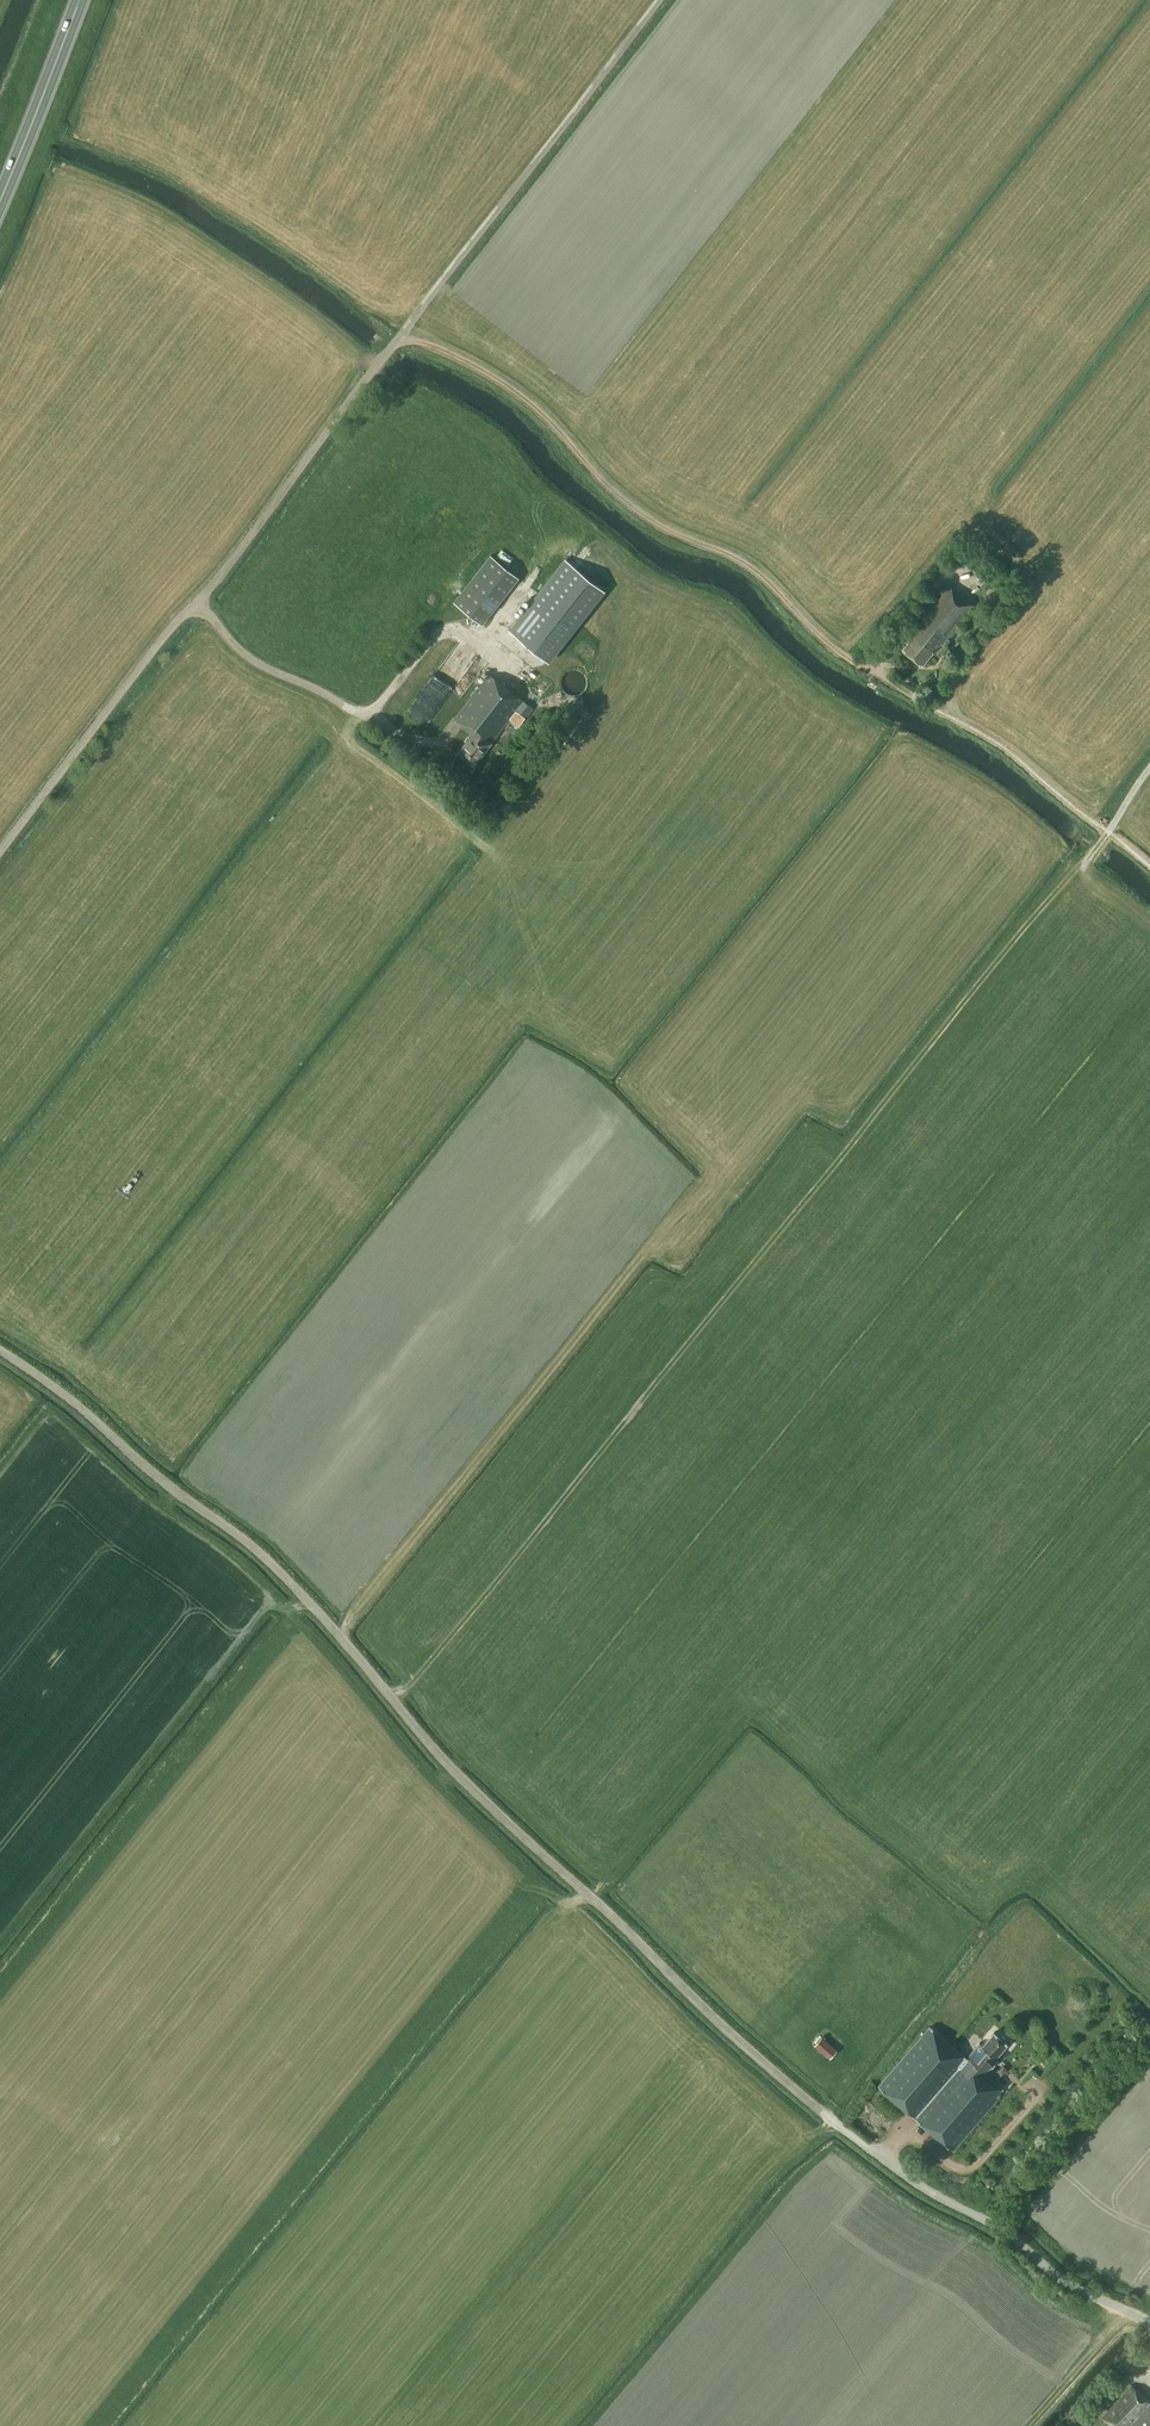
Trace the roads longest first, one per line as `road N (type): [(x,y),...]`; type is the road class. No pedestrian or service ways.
road 1 (track): [(825,2114),(456,1770),(345,1638),(257,1549),(0,1350)]
road 2 (track): [(0,850),(401,334)]
road 3 (track): [(401,334),(659,0)]
road 4 (unclassified): [(1149,2323),(1082,2291),(990,2220),(915,2181),(825,2114)]
road 5 (trunk): [(0,193),(76,0)]

